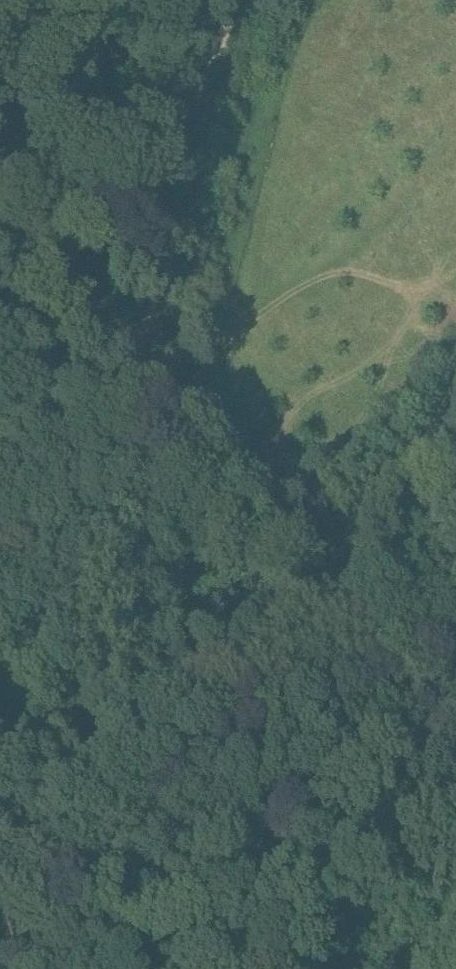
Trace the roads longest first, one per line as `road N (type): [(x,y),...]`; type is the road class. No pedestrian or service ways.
road 1 (track): [(124,355),(158,306),(194,135),(238,0)]
road 2 (track): [(0,469),(124,355)]

